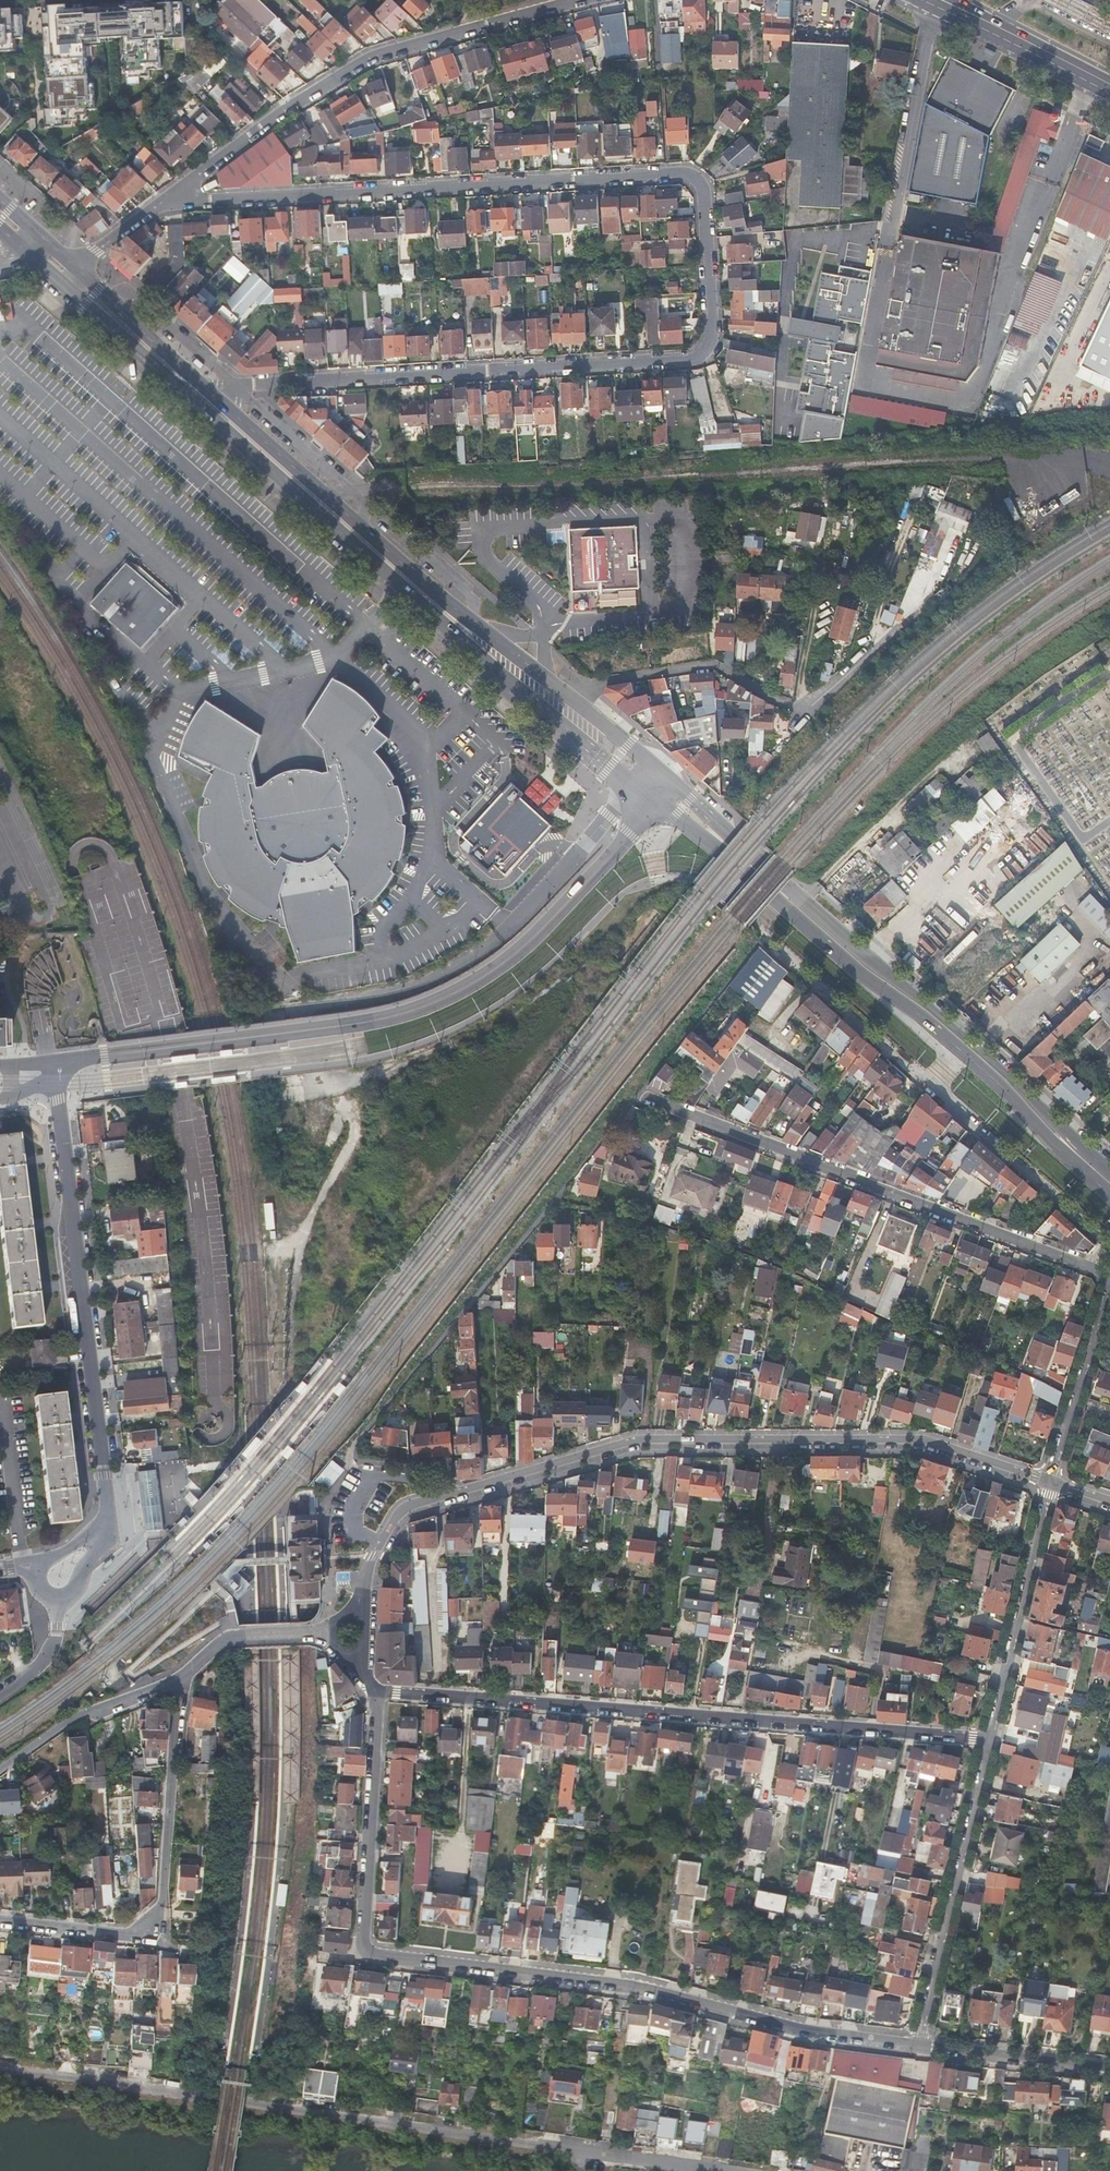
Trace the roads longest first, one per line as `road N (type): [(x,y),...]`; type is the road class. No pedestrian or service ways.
road 1 (residential): [(205,387),(696,358),(713,332),(711,198),(707,189),(686,186),(217,206),(201,203),(189,183)]
road 2 (residential): [(921,2045),(642,1991),(368,1952),(377,1692)]
road 3 (residential): [(355,1620),(372,1560),(404,1509),(638,1447),(925,1443),(1049,1484)]
road 4 (residential): [(685,2170),(143,2086),(0,2075)]
road 5 (residential): [(655,808),(534,937),(454,995),(399,1015),(54,1065)]
road 6 (residential): [(377,1692),(993,1740)]
road 7 (primary): [(178,387),(634,790)]
road 8 (primary): [(653,767),(410,570),(205,387)]
road 9 (residential): [(634,1094),(1109,1278)]
road 10 (residential): [(634,790),(502,940),(450,978),(307,1013),(298,1027),(317,1081),(338,1086)]
road 11 (residential): [(106,1525),(54,1065)]
road 12 (residential): [(580,0),(372,58),(189,183)]
road 13 (residential): [(0,1919),(129,1932),(151,1925),(163,1907),(179,1680)]
road 14 (primary): [(713,833),(963,1045)]
road 15 (residential): [(993,1740),(921,2045)]
road 16 (residential): [(993,1740),(1049,1484)]
road 17 (residential): [(931,1088),(1109,1246)]
road 18 (primary): [(920,0),(1109,93)]
road 19 (residential): [(0,1773),(70,1721),(179,1680)]
road 20 (residential): [(1049,1484),(1109,1290)]
road 21 (residential): [(784,951),(931,1088)]
road 22 (primary): [(963,1045),(1109,1182)]
road 23 (residential): [(1109,2071),(921,2045)]
road 24 (primary): [(1109,79),(956,0)]
road 25 (primary): [(205,387),(79,273)]
road 26 (track): [(338,1086),(354,1129),(302,1240)]
road 27 (residential): [(179,1680),(231,1638),(327,1638)]
road 28 (primary): [(66,287),(178,387)]
road 29 (residential): [(189,183),(79,273)]
road 30 (residential): [(0,1697),(53,1656),(59,1599)]

